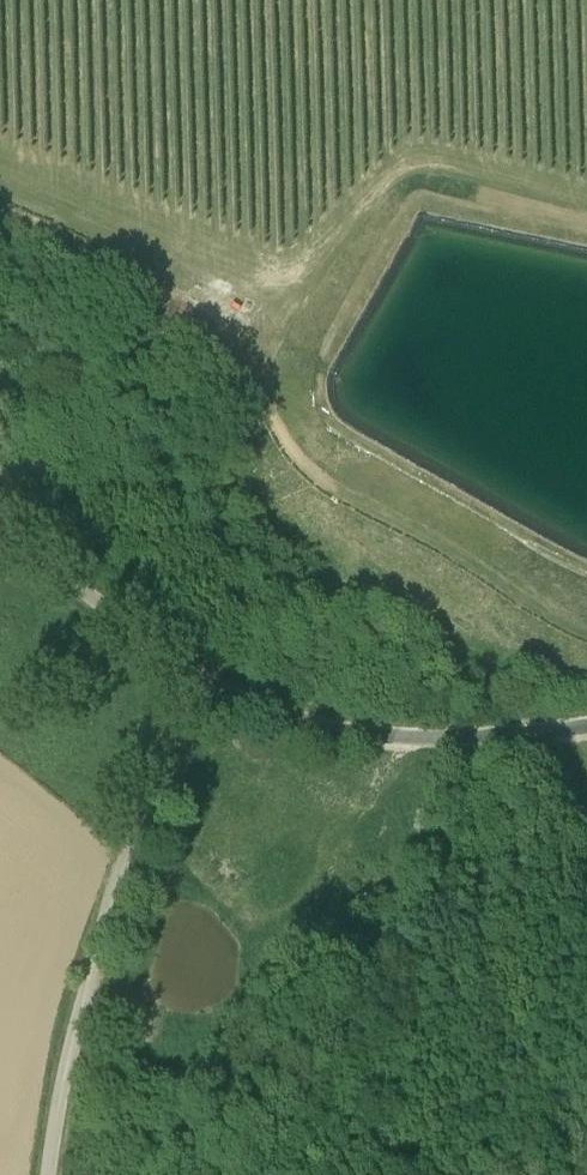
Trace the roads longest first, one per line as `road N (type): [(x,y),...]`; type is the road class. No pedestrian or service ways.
road 1 (unclassified): [(47,1174),(111,899),(163,767),(209,683)]
road 2 (unclassified): [(209,683),(283,716),(383,735),(484,736),(586,725)]
road 3 (unclassified): [(209,683),(77,586),(0,516)]

